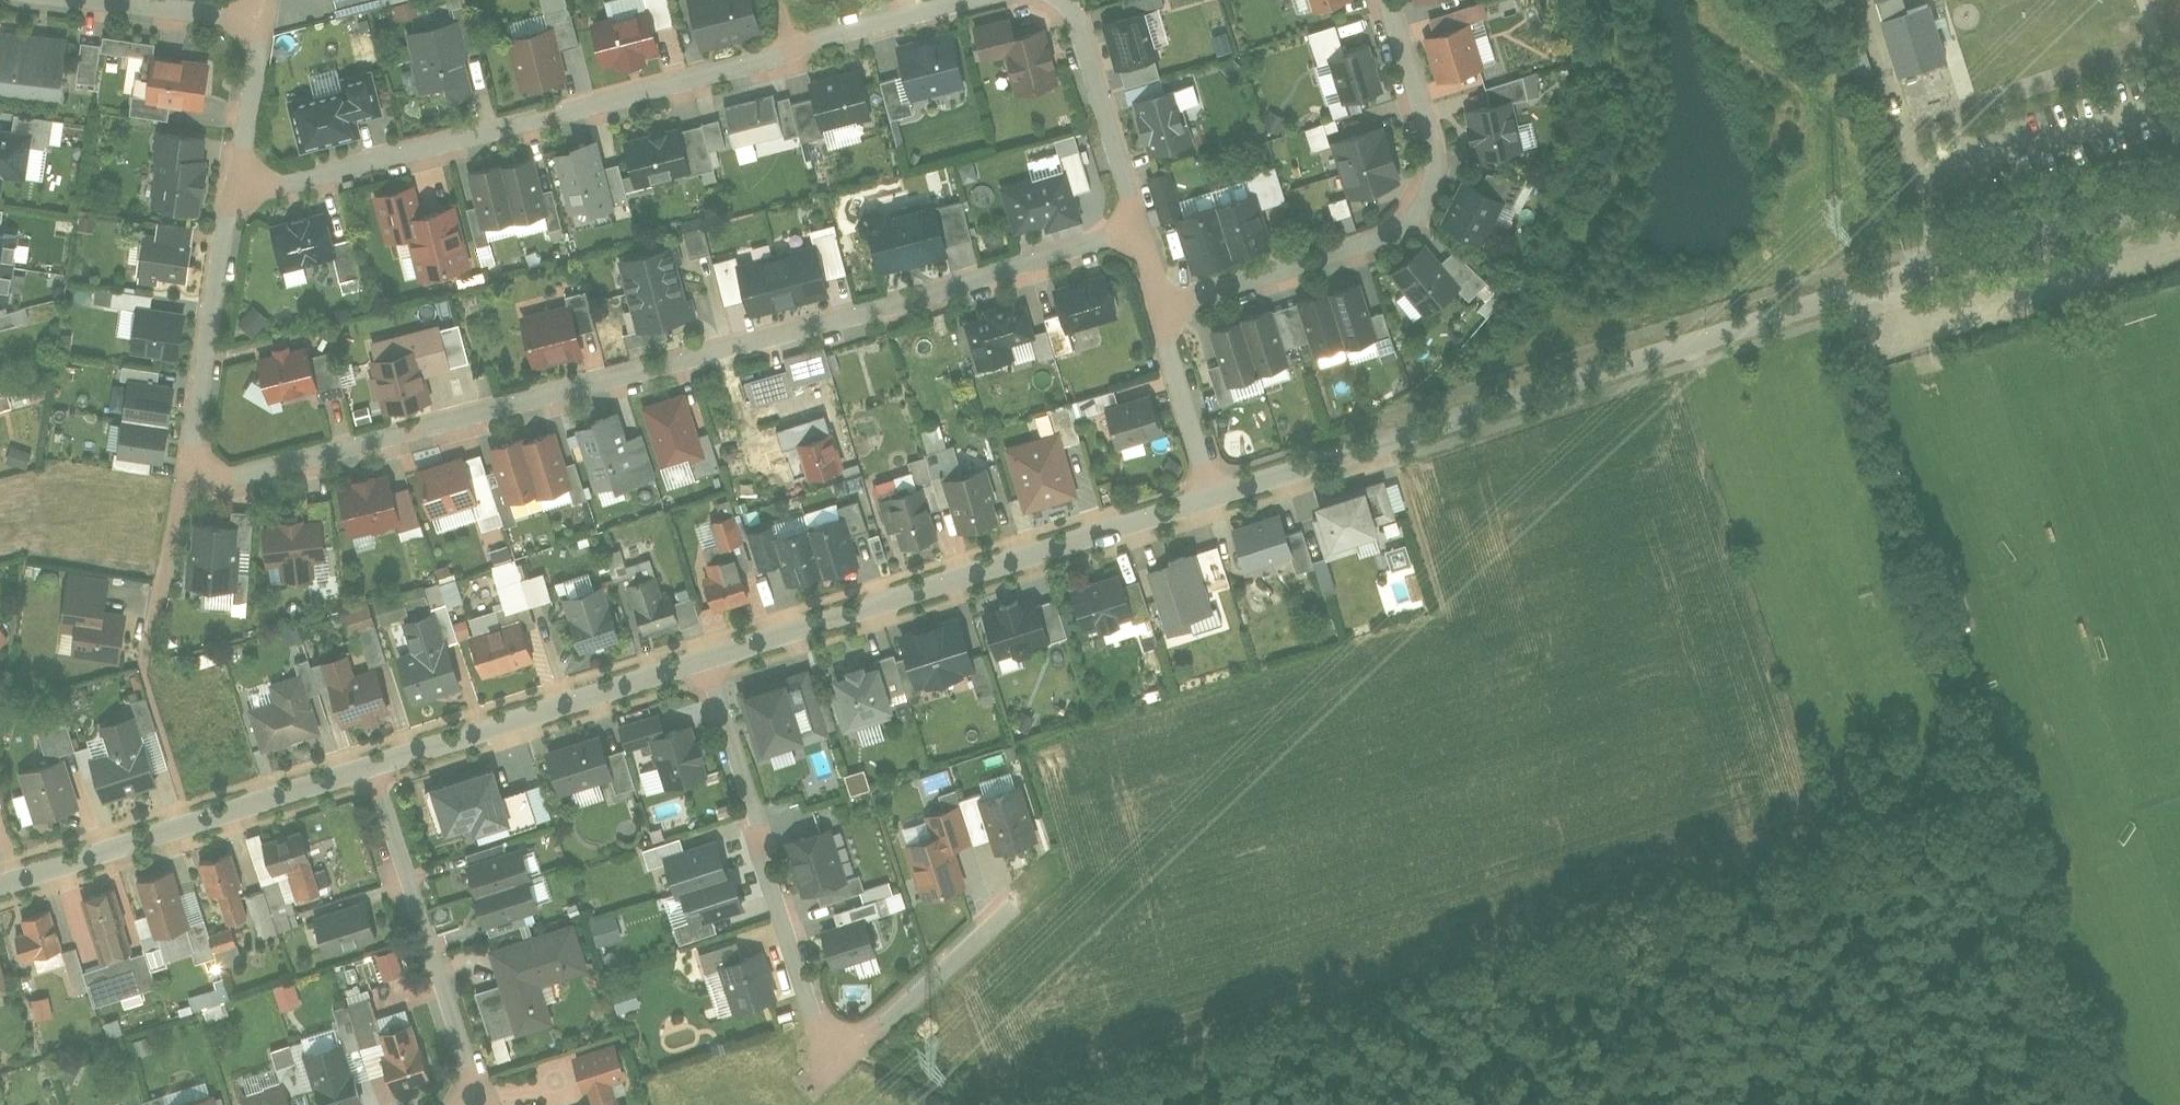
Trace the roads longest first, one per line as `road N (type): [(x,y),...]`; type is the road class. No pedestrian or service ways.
road 1 (residential): [(1137,228),(919,296),(189,485),(231,195)]
road 2 (residential): [(1213,495),(2179,188)]
road 3 (residential): [(966,0),(794,53),(231,195)]
road 4 (residential): [(704,656),(831,1073),(1011,908)]
road 5 (residential): [(704,656),(1213,495)]
road 6 (residential): [(1160,310),(1398,231),(1425,208),(1435,143),(1389,0)]
road 7 (residential): [(0,879),(373,761)]
road 8 (residential): [(481,1104),(373,761)]
road 9 (residential): [(373,761),(704,656)]
road 10 (residential): [(1137,228),(1074,9),(1062,0)]
road 11 (residential): [(1213,495),(1160,310)]
road 12 (residential): [(231,195),(261,14)]
road 13 (residential): [(261,14),(113,0)]

